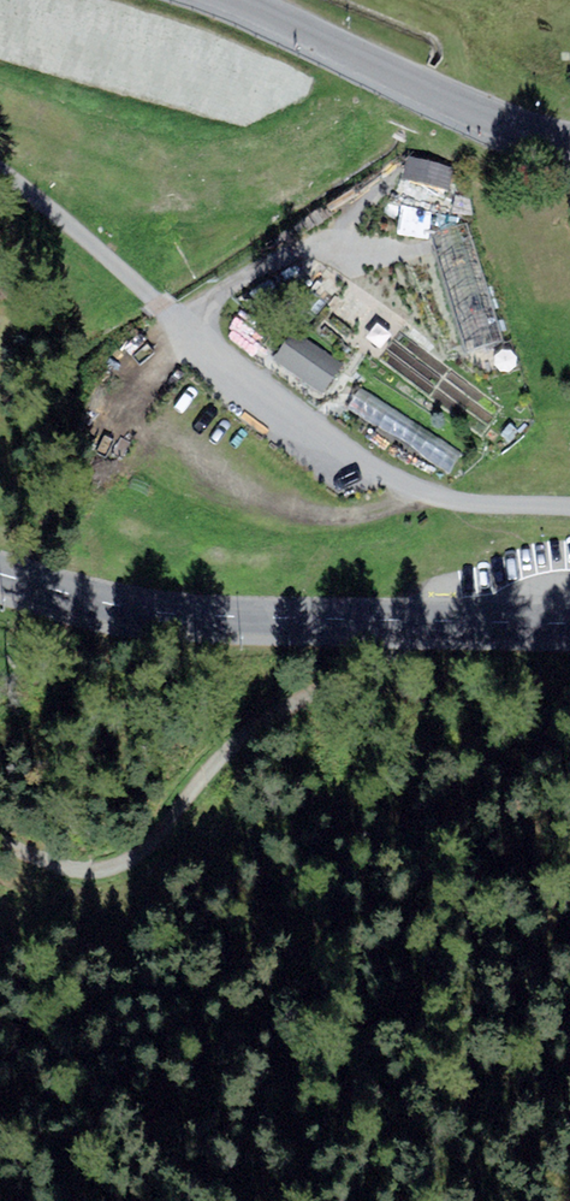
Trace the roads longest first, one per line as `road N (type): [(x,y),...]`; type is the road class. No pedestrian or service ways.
road 1 (tertiary): [(569,622),(180,616),(0,573)]
road 2 (track): [(0,845),(86,872),(130,861),(253,729),(429,620)]
road 3 (residential): [(569,140),(499,119),(236,0)]

